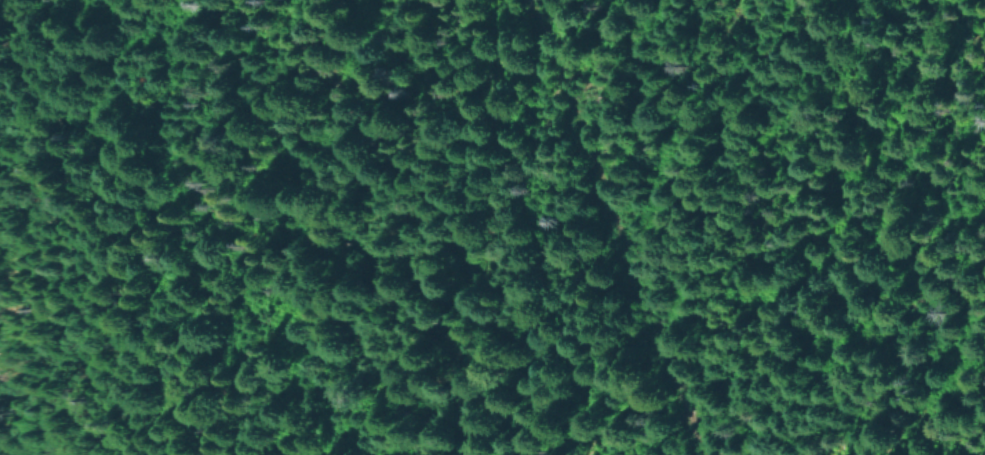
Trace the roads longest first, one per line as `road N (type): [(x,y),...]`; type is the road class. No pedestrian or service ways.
road 1 (track): [(522,0),(697,454)]

